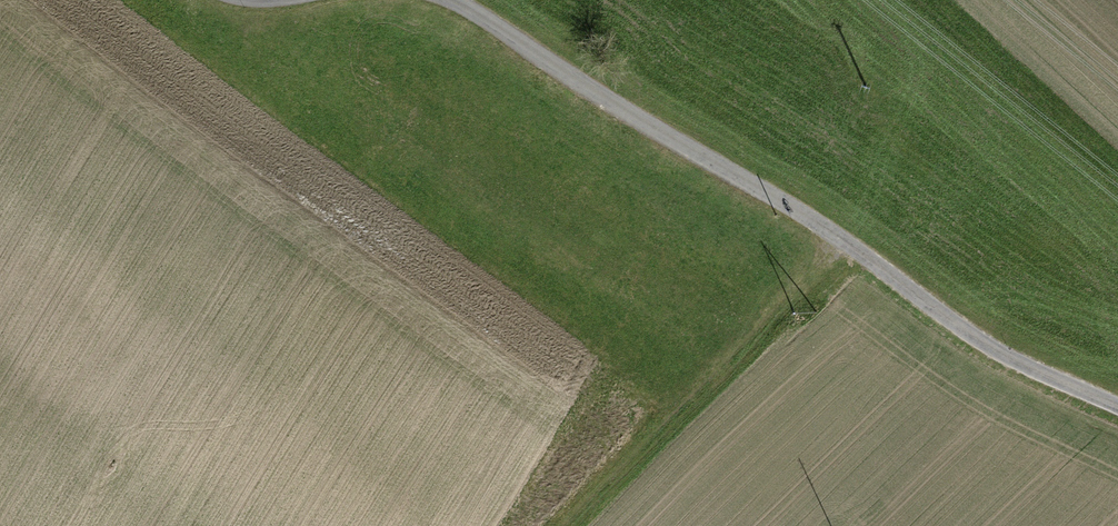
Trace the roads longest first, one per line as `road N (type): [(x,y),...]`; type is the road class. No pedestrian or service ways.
road 1 (unclassified): [(1117,409),(1005,358),(840,243),(456,0)]
road 2 (track): [(840,243),(650,443),(582,525)]

